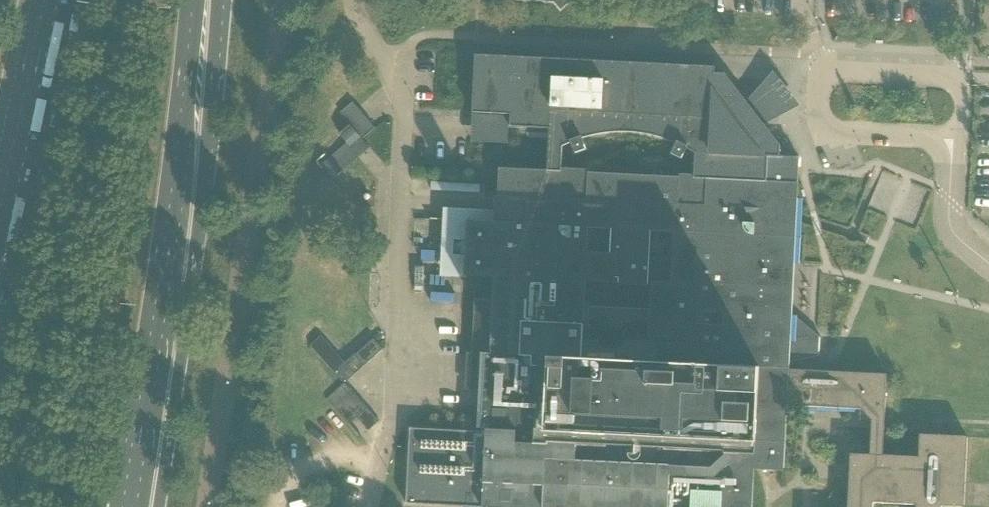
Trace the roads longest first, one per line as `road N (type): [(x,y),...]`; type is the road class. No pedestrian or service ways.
road 1 (primary): [(123,506),(192,0)]
road 2 (primary): [(159,506),(220,0)]
road 3 (primary): [(45,0),(0,201)]

